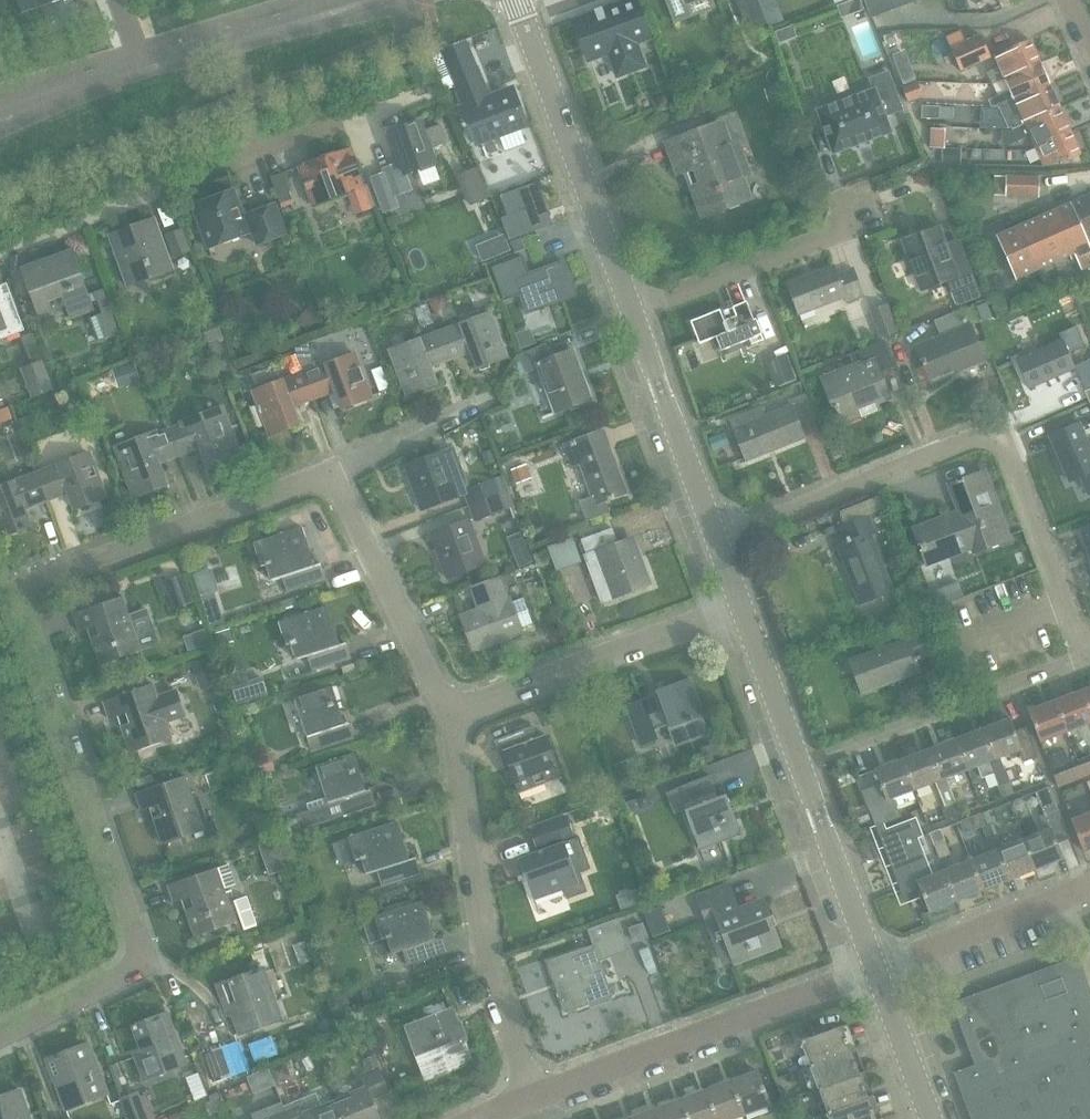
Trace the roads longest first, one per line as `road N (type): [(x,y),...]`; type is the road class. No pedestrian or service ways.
road 1 (residential): [(0,1035),(129,971),(143,945),(26,613),(37,586),(327,479),(446,711)]
road 2 (tertiary): [(716,535),(520,0)]
road 3 (residential): [(1084,653),(995,427),(716,535)]
road 4 (residential): [(528,1094),(480,938),(446,711)]
road 5 (residential): [(528,1094),(873,965)]
road 6 (residential): [(446,711),(739,599)]
road 7 (residential): [(800,769),(1084,653)]
road 8 (tertiary): [(141,64),(370,0)]
road 9 (residential): [(873,965),(1089,885)]
road 10 (tertiary): [(873,965),(800,769)]
road 11 (tertiary): [(800,769),(739,599)]
road 12 (tertiary): [(931,1118),(873,965)]
road 13 (tertiary): [(0,116),(141,64)]

